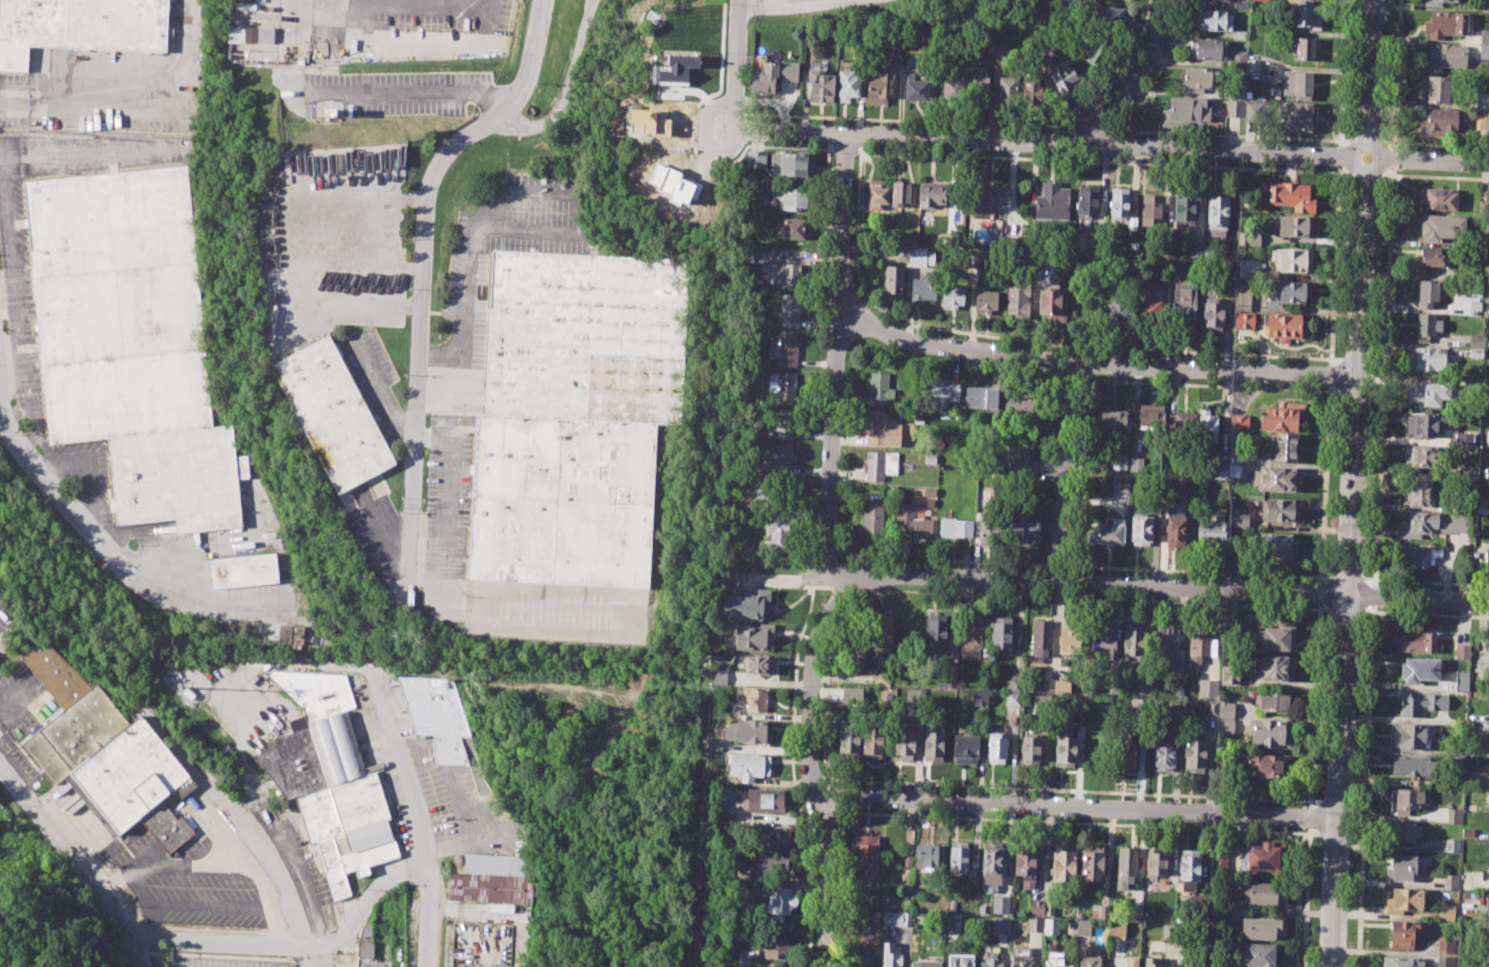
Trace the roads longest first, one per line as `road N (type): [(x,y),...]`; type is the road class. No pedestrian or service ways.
road 1 (residential): [(1331,966),(1374,0)]
road 2 (residential): [(1488,163),(845,135),(736,123)]
road 3 (residential): [(829,566),(858,575),(1488,603)]
road 4 (residential): [(541,0),(518,98),(433,171),(408,604)]
road 5 (residential): [(1358,376),(1070,362),(901,340),(838,309)]
road 6 (residential): [(1339,819),(815,798)]
road 7 (residential): [(845,135),(829,566)]
road 8 (residential): [(0,402),(16,442),(143,585),(208,610),(295,607)]
road 9 (residential): [(827,618),(815,650),(810,741),(831,887),(826,966)]
road 10 (residential): [(432,864),(380,886),(349,931),(318,948),(125,939)]
road 11 (residential): [(379,677),(432,864),(428,966)]
road 12 (tertiary): [(0,767),(104,897),(135,966)]
road 13 (residential): [(1070,362),(1060,584)]
road 14 (residential): [(1166,0),(1150,58),(1077,143)]
road 15 (residential): [(736,123),(738,0)]

